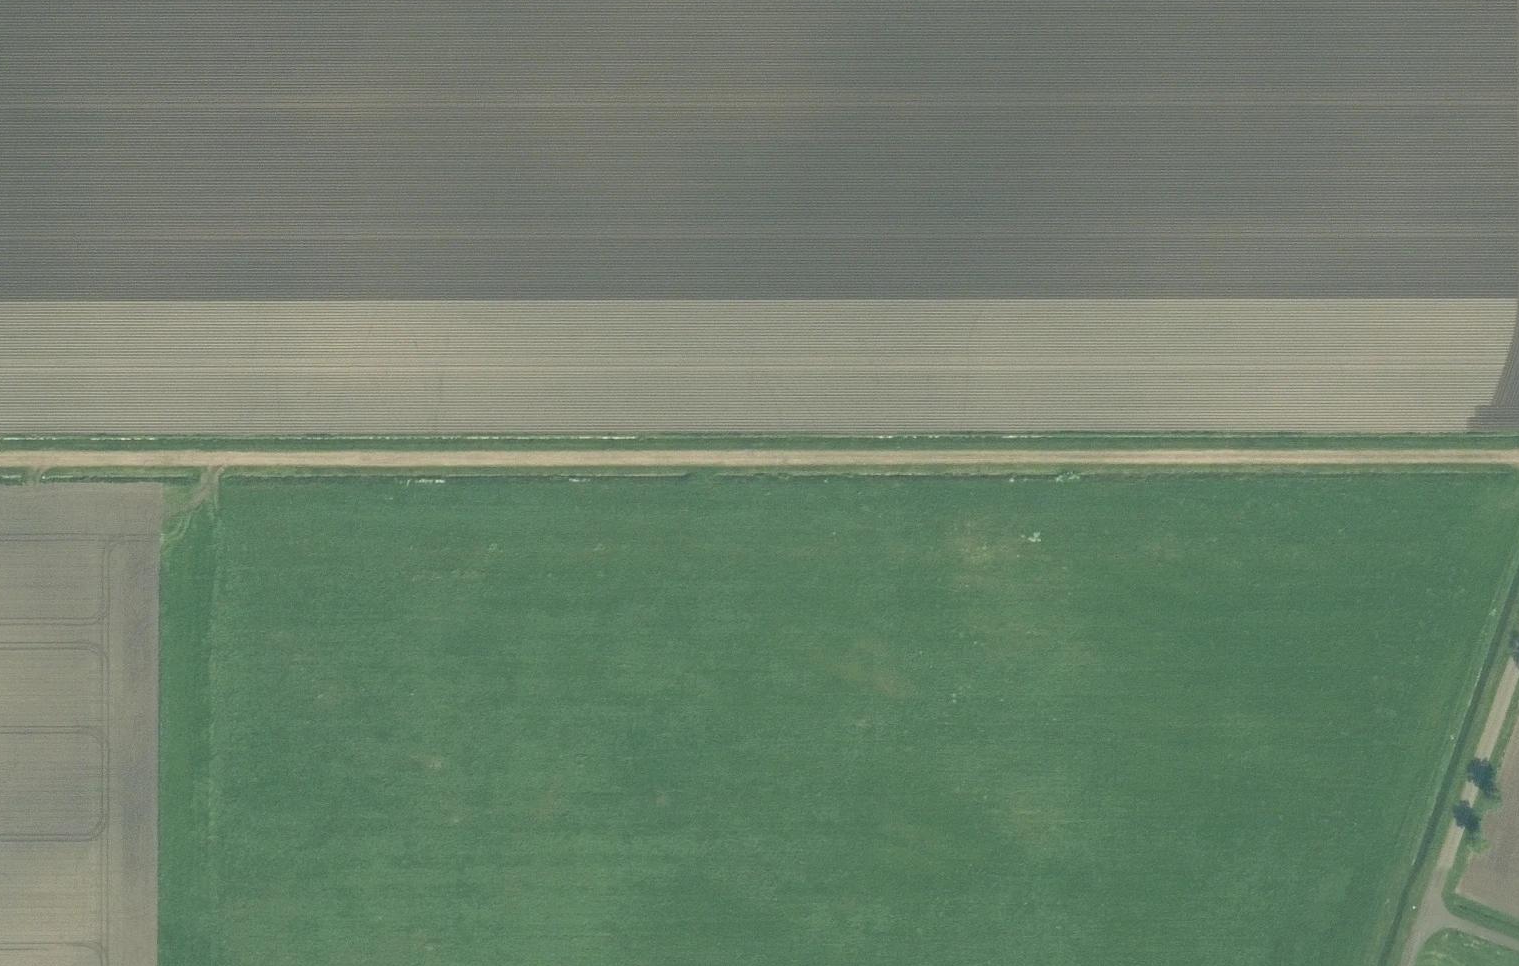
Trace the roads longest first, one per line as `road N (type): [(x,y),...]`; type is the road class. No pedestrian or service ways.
road 1 (track): [(0,457),(1518,453)]
road 2 (unclassified): [(1426,916),(1518,652)]

